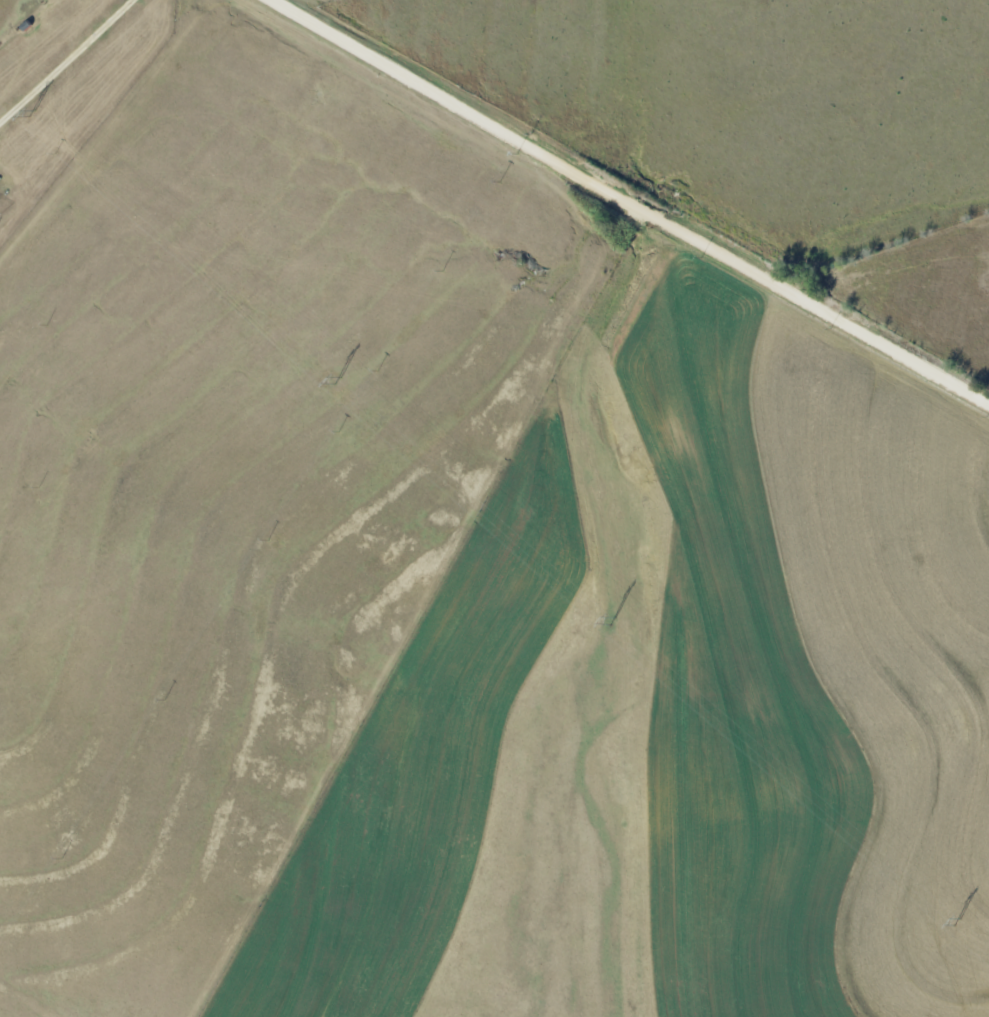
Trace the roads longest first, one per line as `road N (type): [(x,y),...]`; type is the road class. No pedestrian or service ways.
road 1 (residential): [(988,402),(275,0)]

